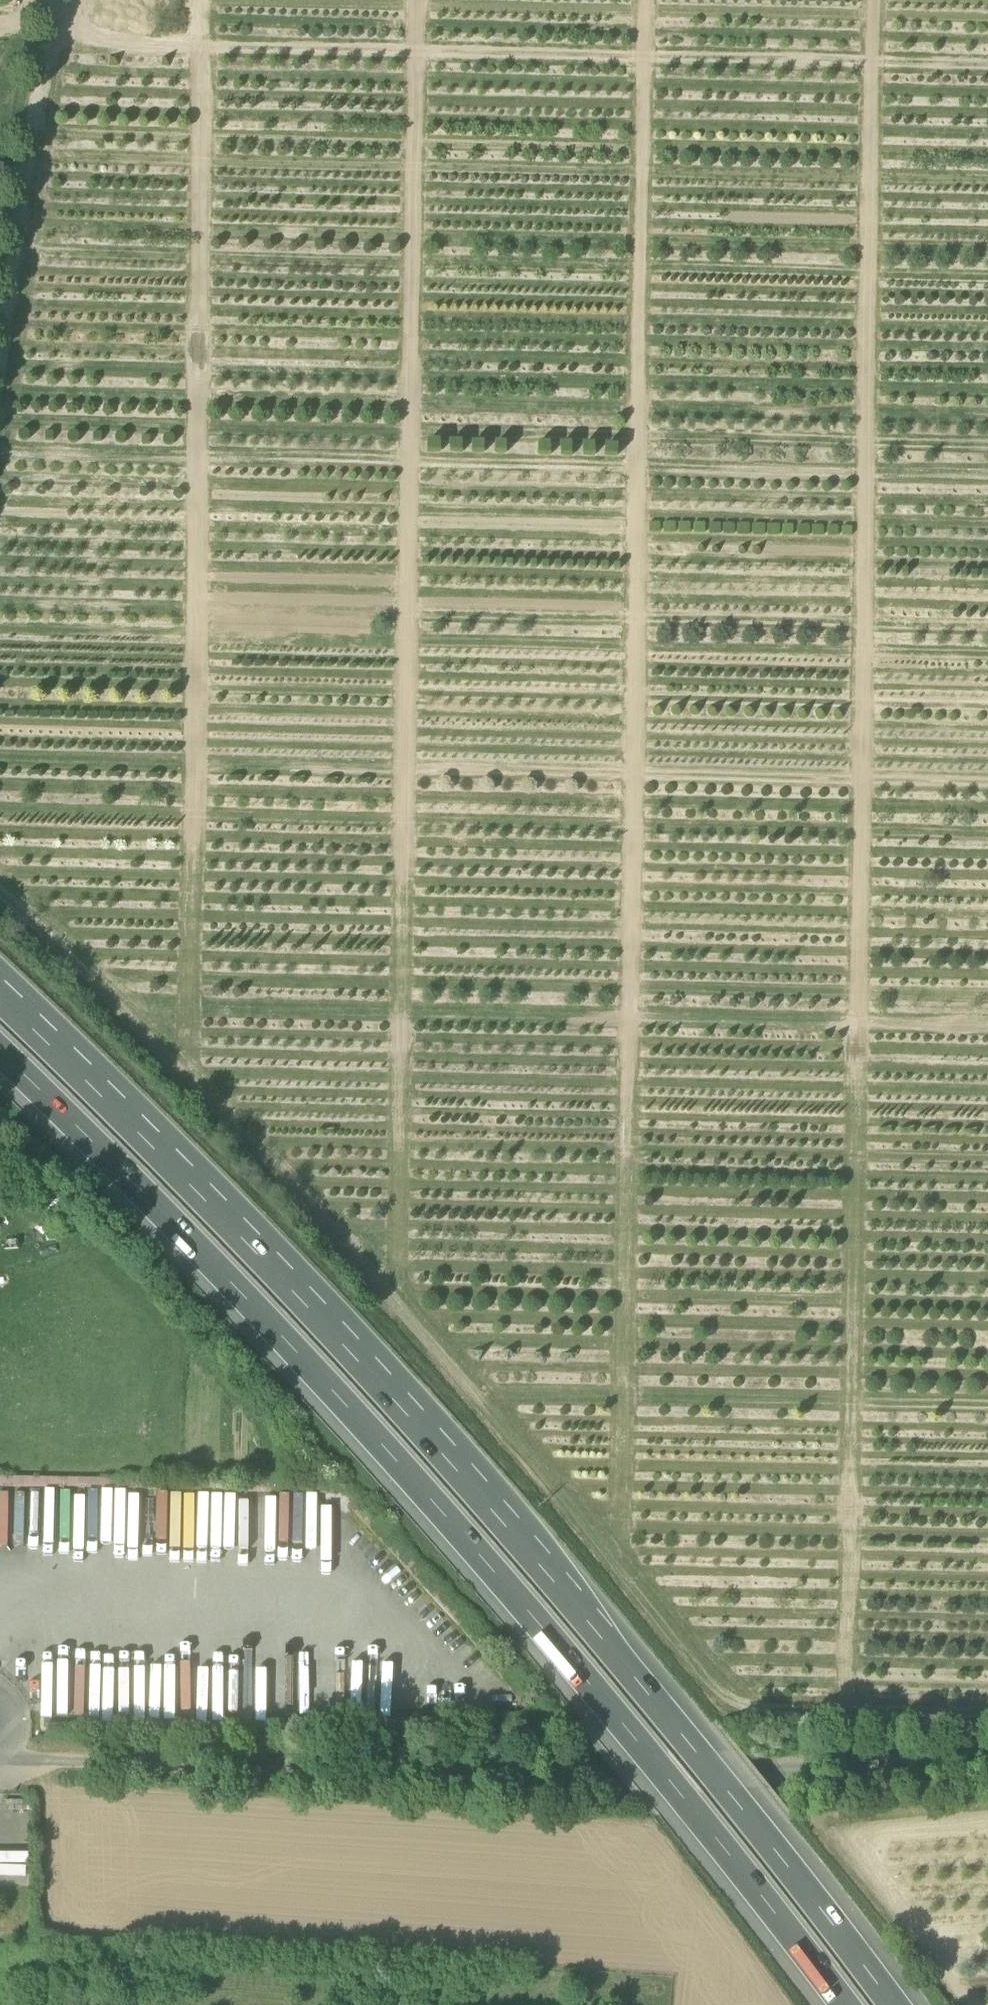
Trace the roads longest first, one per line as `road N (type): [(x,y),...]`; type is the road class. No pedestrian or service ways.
road 1 (motorway): [(893,2004),(516,1539),(301,1304),(0,1001)]
road 2 (motorway): [(0,1055),(239,1293),(457,1529),(851,2004)]
road 3 (unclassified): [(0,1763),(599,1775),(987,1763)]
road 4 (track): [(65,0),(33,75),(0,314)]

